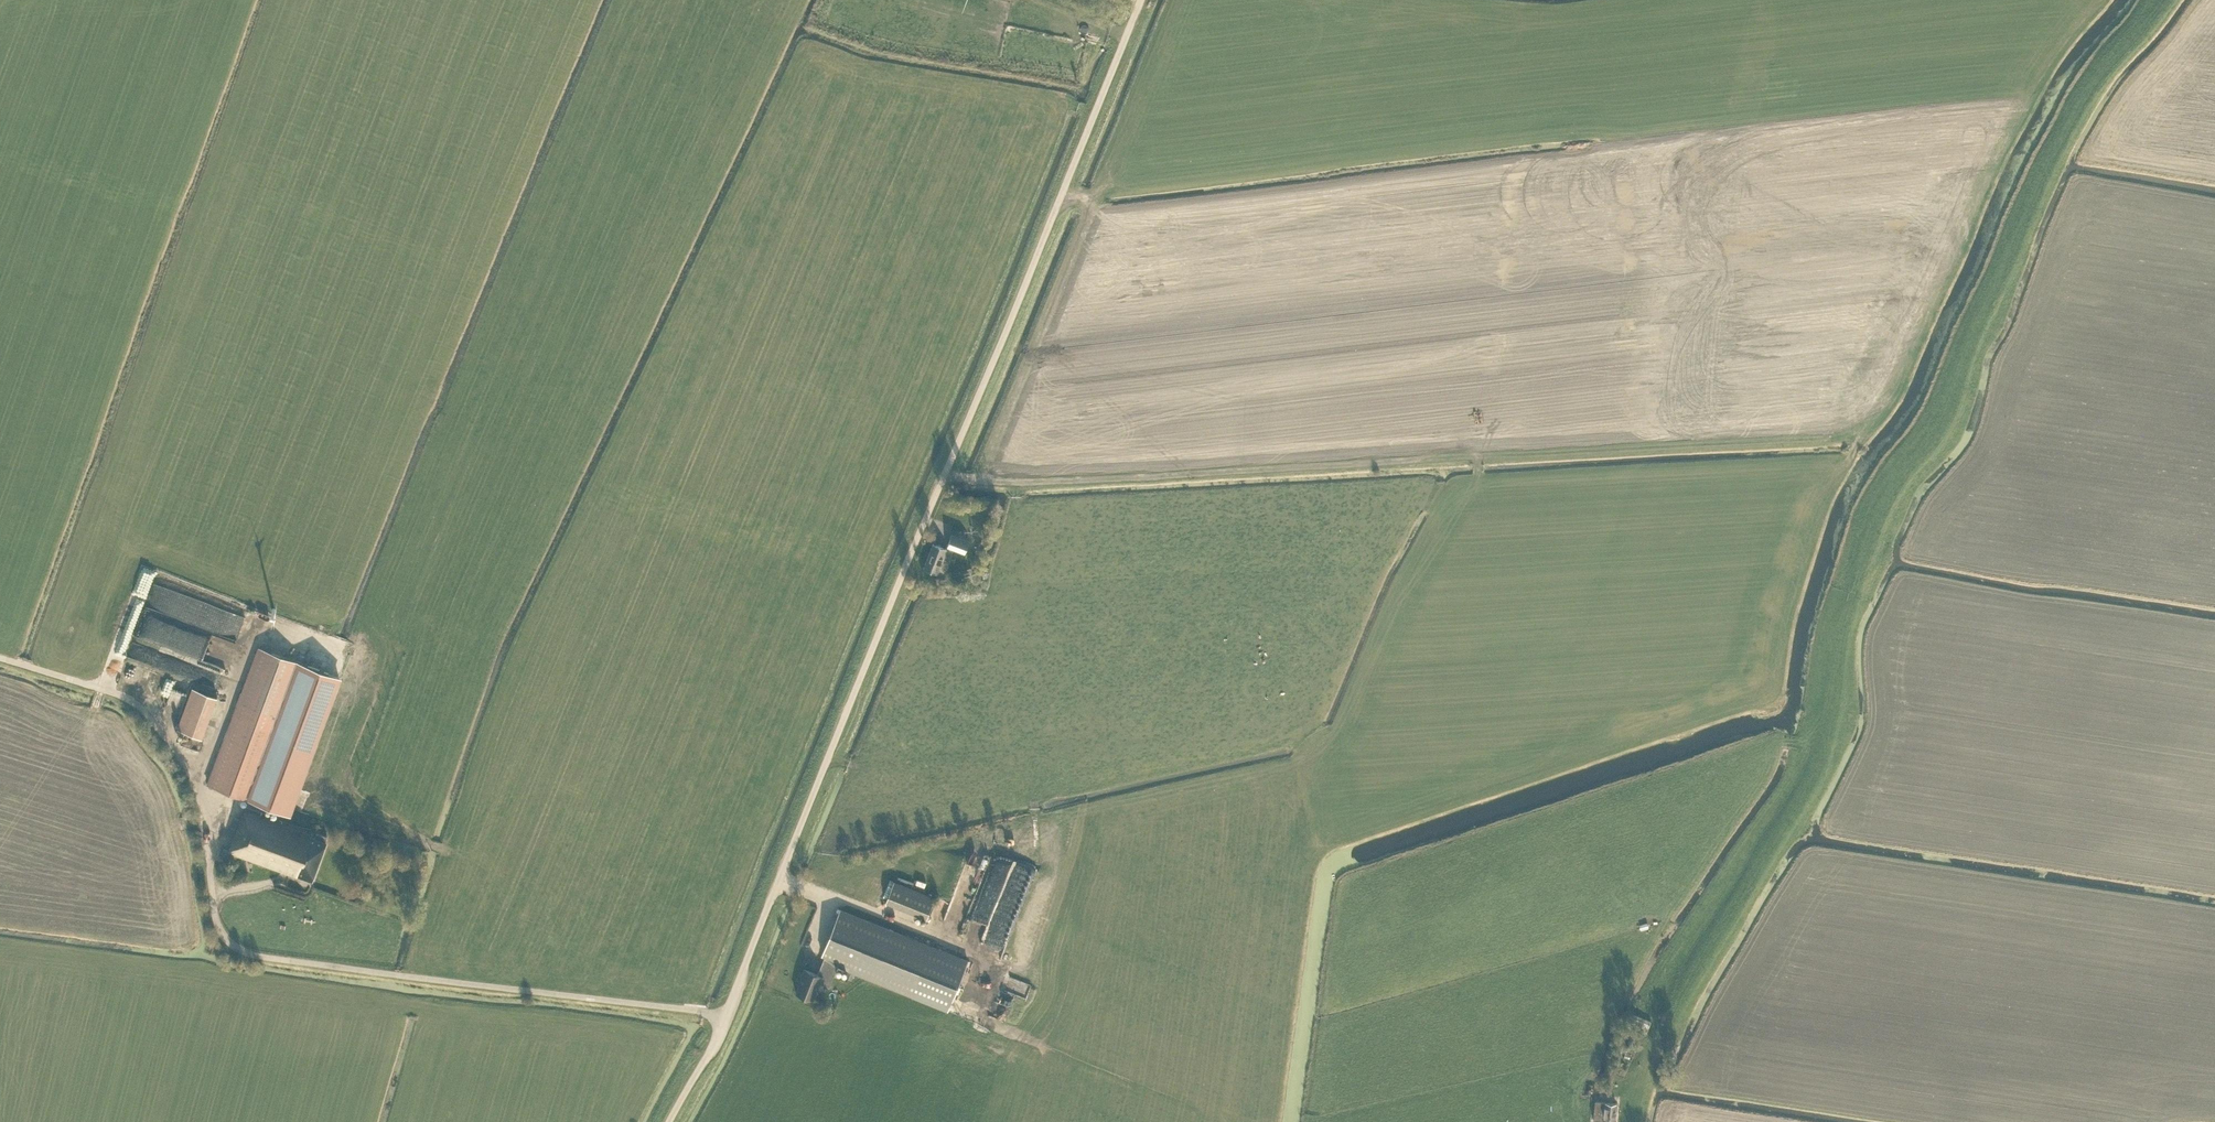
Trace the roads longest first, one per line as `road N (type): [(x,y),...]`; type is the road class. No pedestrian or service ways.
road 1 (unclassified): [(669,1121),(727,1015),(1141,0)]

